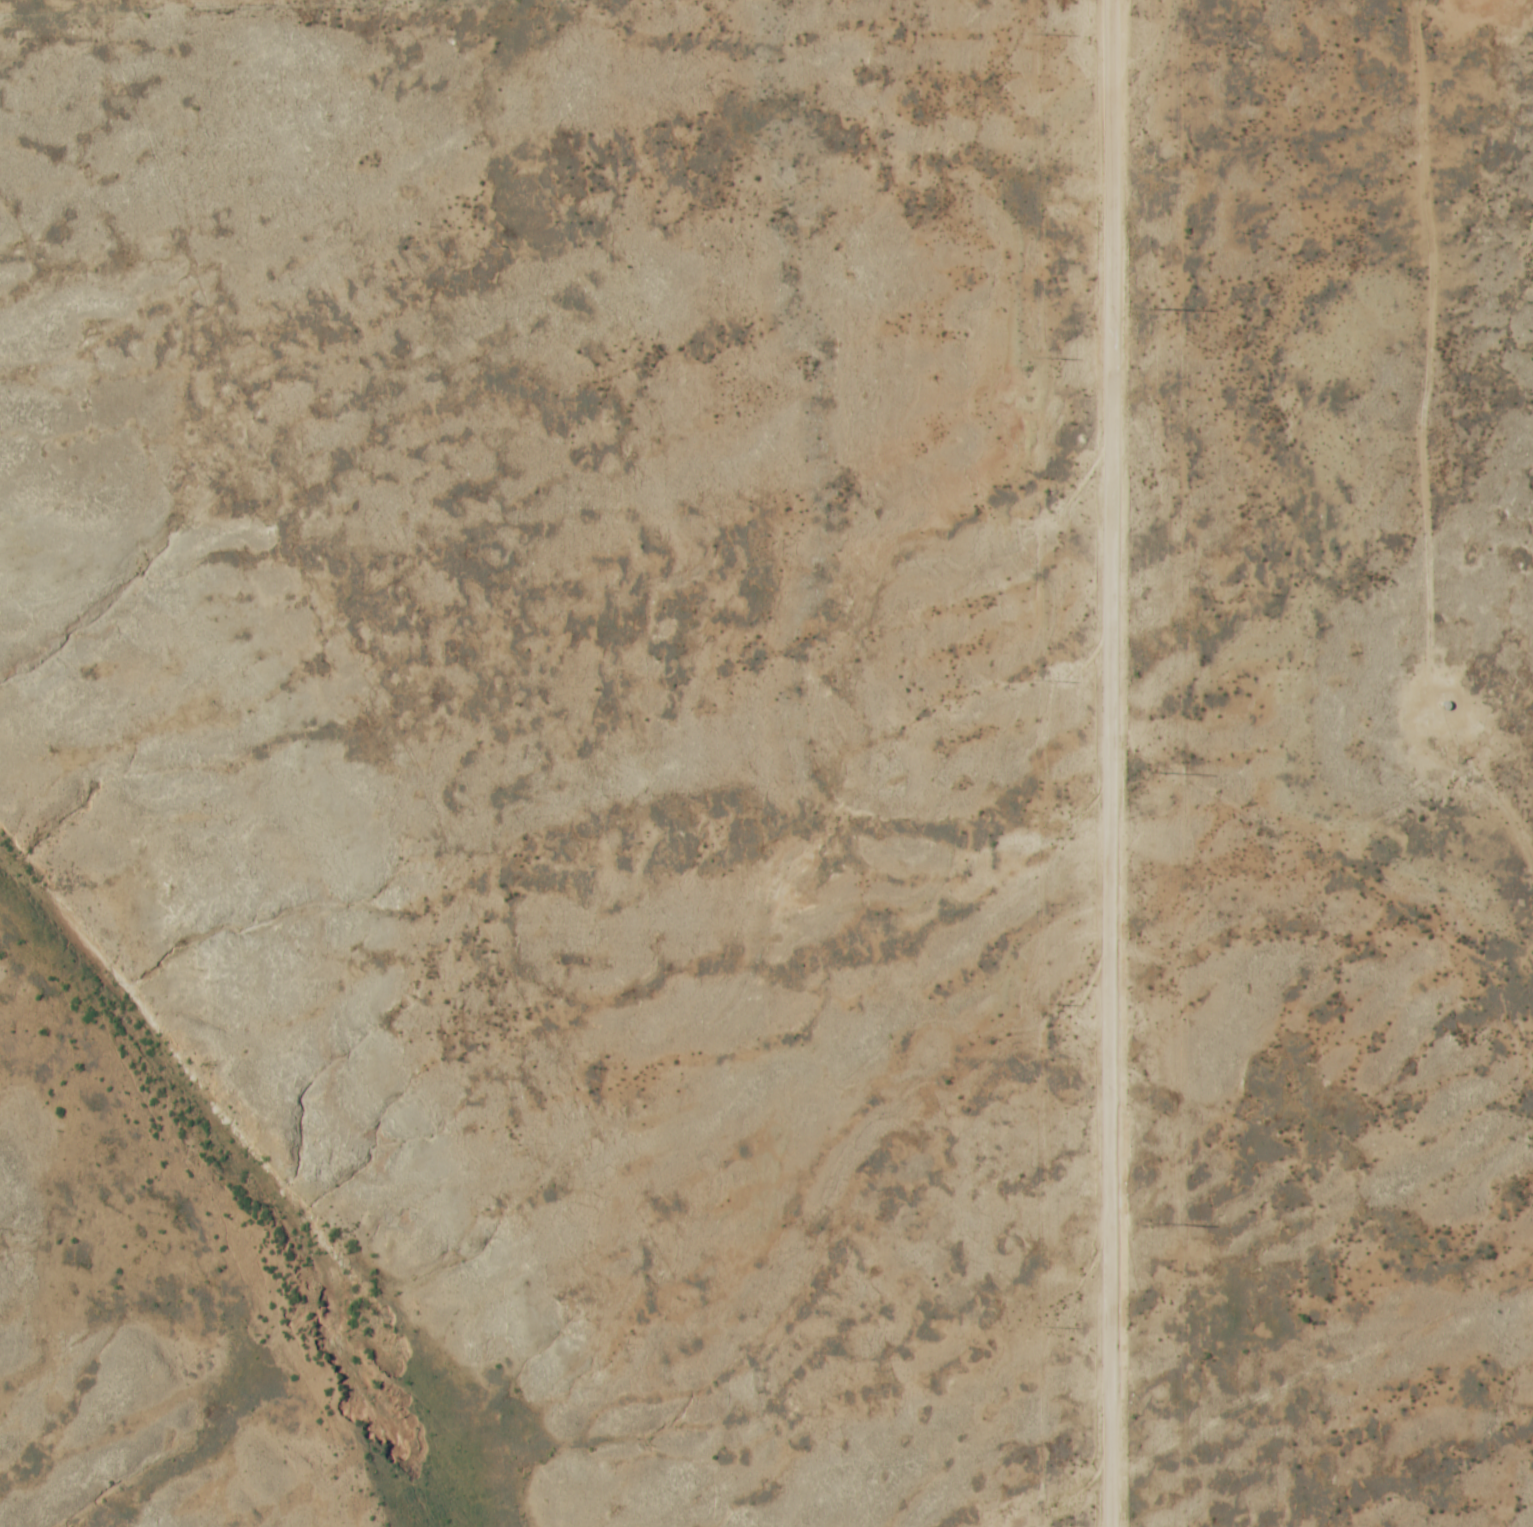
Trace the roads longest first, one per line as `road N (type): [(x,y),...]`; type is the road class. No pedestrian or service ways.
road 1 (residential): [(1109,1526),(1106,0)]

